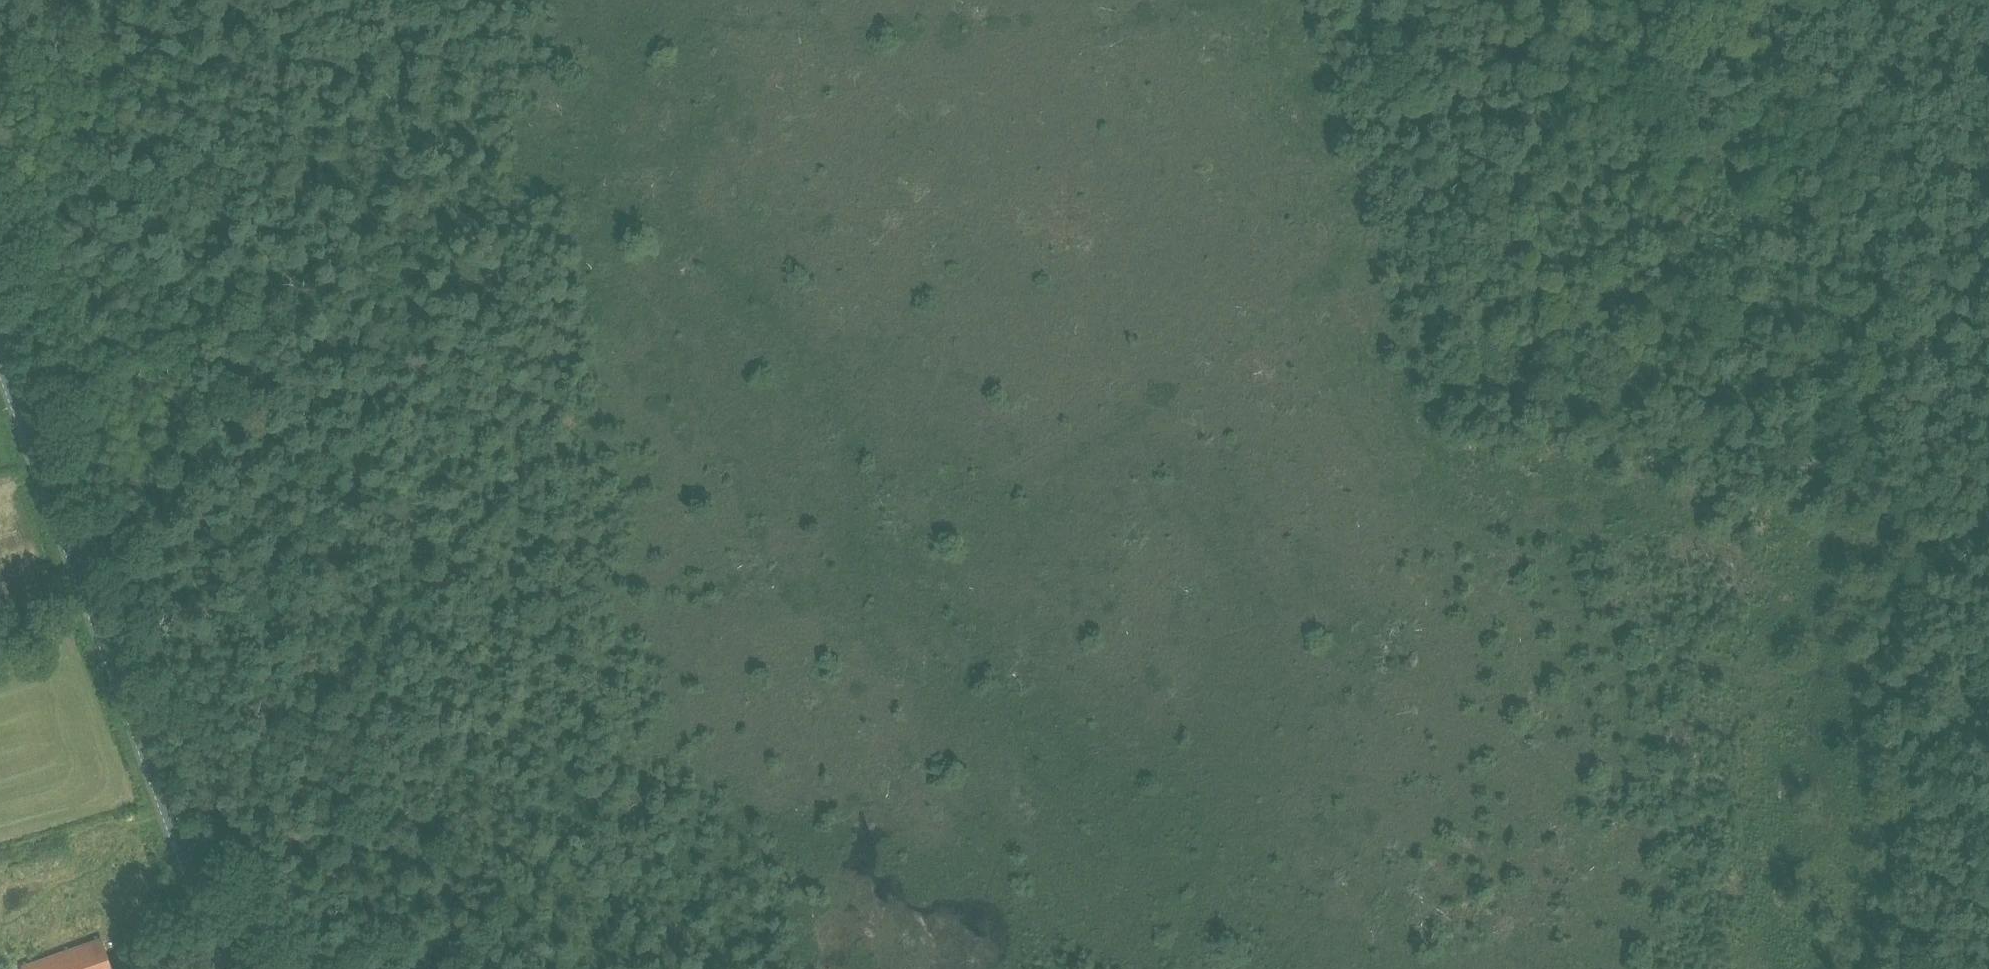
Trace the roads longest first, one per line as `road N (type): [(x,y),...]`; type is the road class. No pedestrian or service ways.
road 1 (tertiary): [(221,968),(0,374)]

